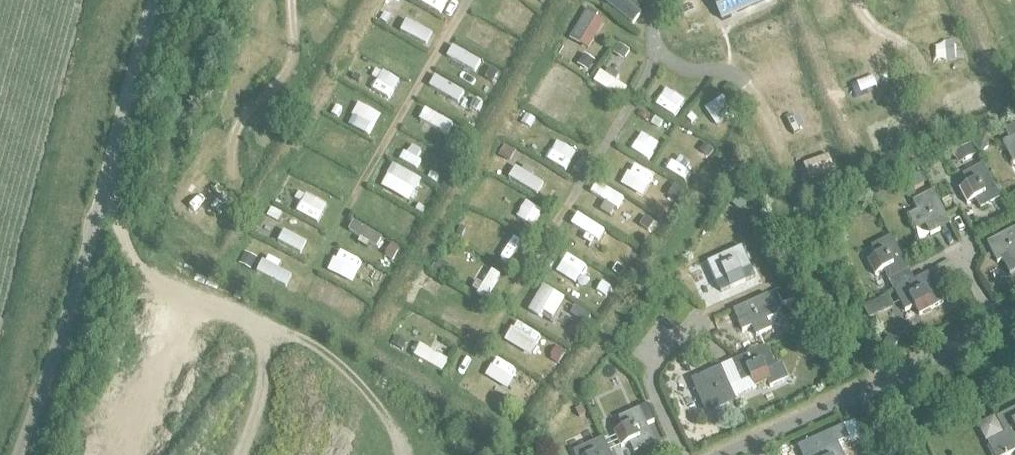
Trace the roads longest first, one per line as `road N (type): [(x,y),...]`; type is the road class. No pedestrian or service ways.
road 1 (unclassified): [(18,454),(82,266),(153,0)]

